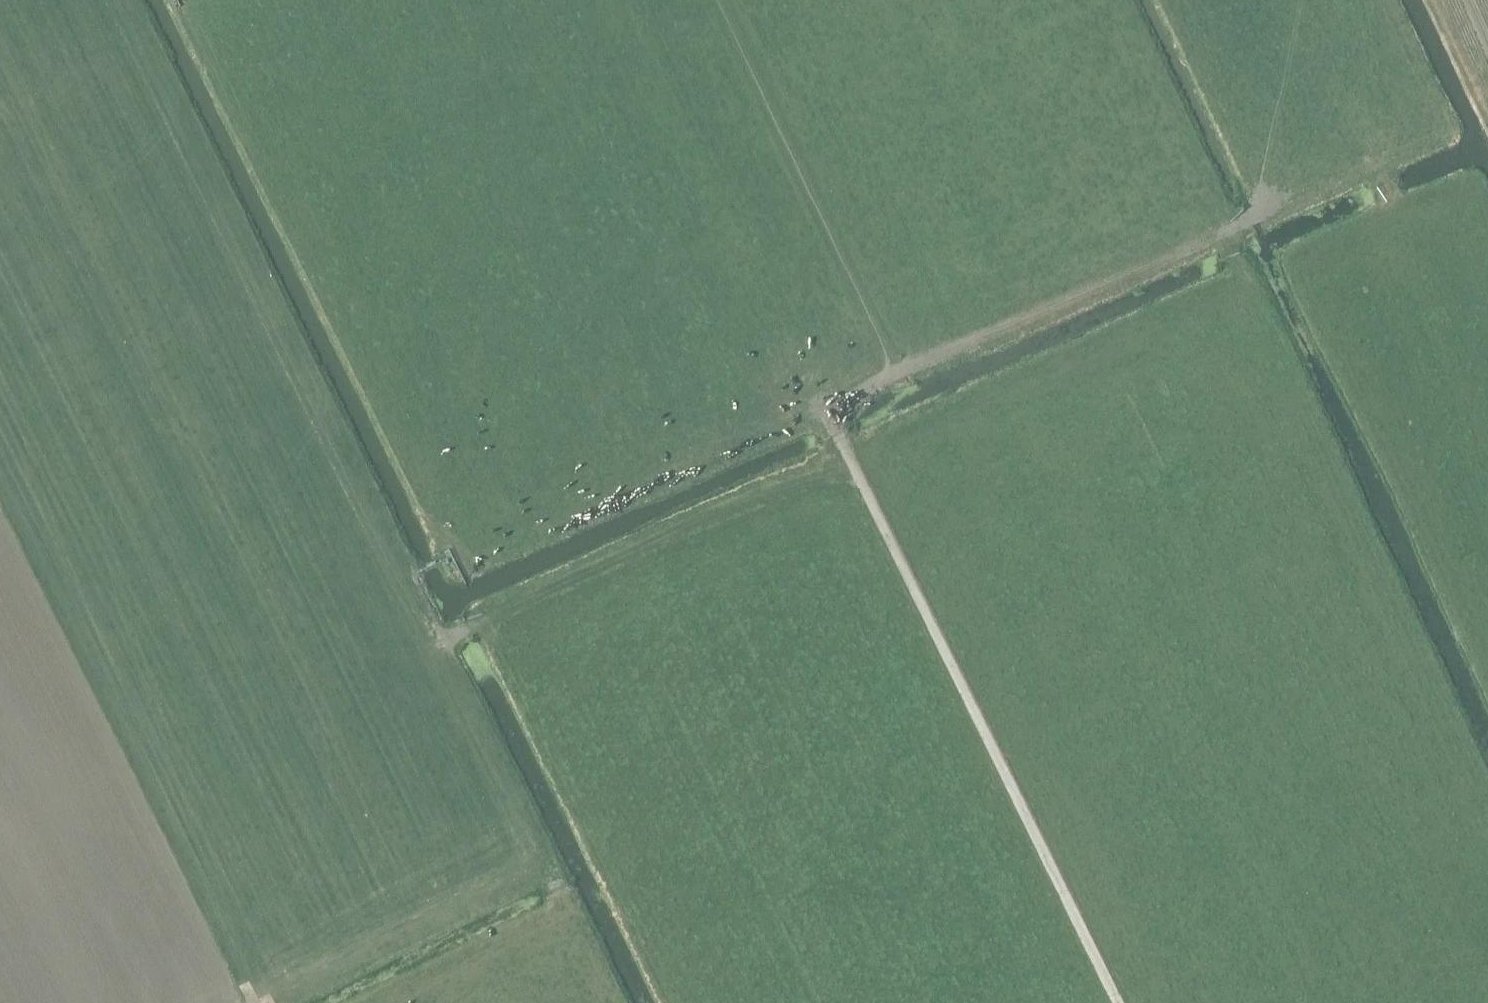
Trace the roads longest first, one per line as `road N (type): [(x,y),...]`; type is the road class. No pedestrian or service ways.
road 1 (track): [(1273,209),(853,389),(832,417),(1118,1002)]
road 2 (track): [(254,1002),(0,497)]
road 3 (track): [(832,417),(804,411),(508,551),(455,557)]

